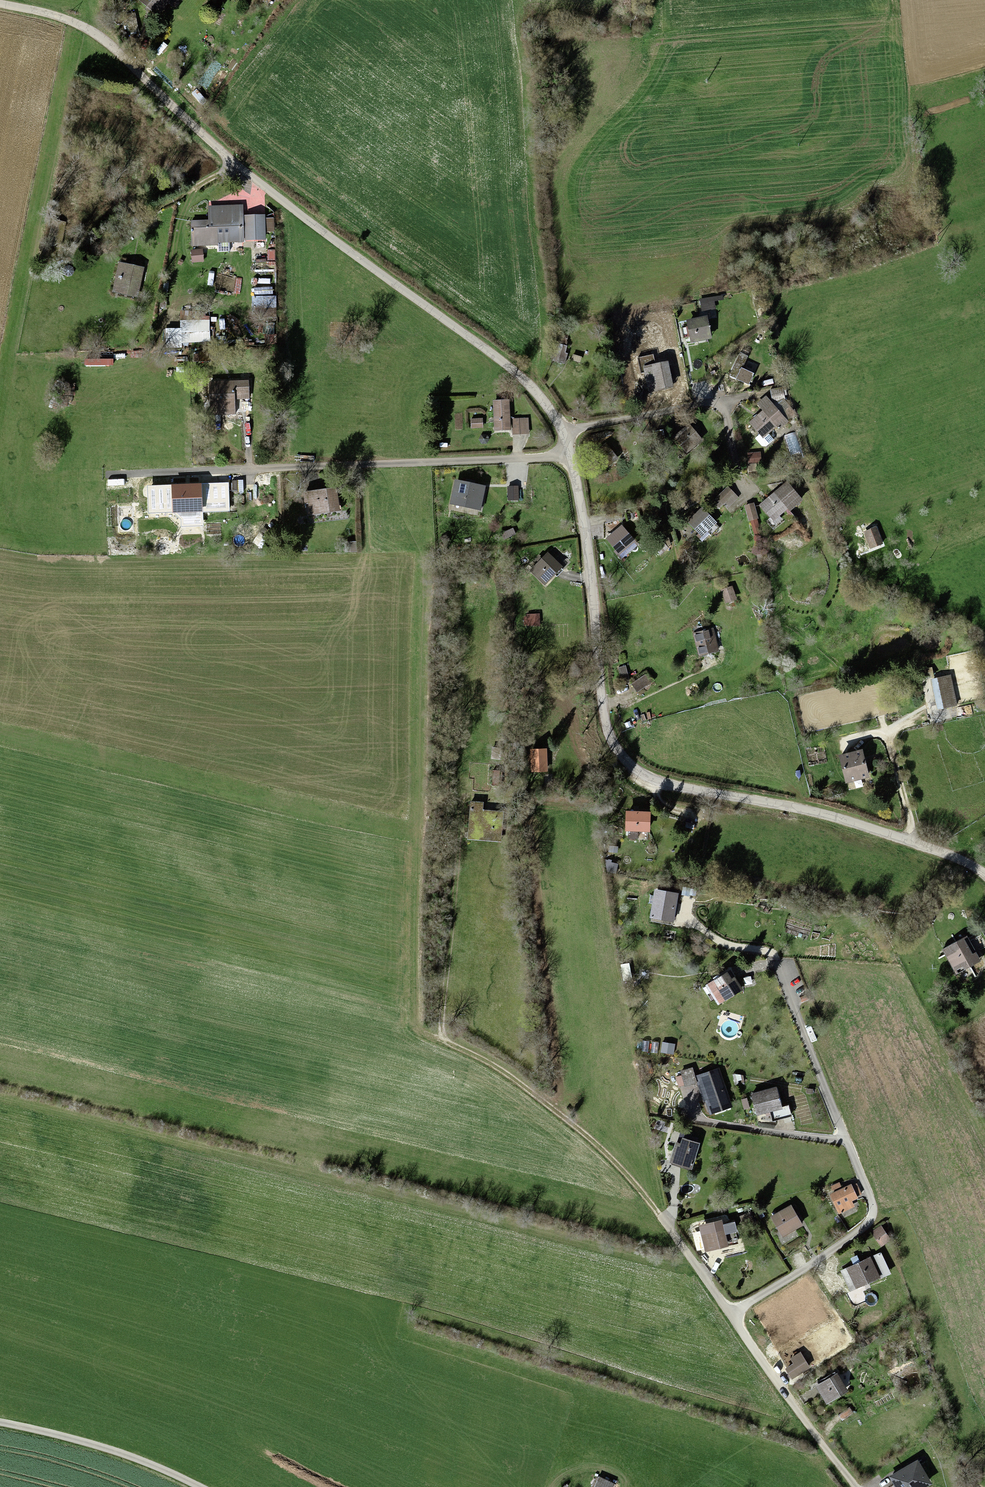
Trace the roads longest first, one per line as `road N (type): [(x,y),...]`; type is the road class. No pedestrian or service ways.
road 1 (unclassified): [(984,875),(815,808),(685,791),(637,774),(609,735),(578,486),(564,433),(545,405),(516,374),(207,140),(109,43),(55,15),(0,6)]
road 2 (track): [(744,1336),(656,1211),(591,1143),(501,1068),(442,1041),(464,785)]
road 3 (unclassified): [(854,1486),(744,1336),(744,1315),(839,1251),(868,1227),(874,1211),(782,969)]
road 4 (track): [(0,1425),(135,1458),(194,1486)]

